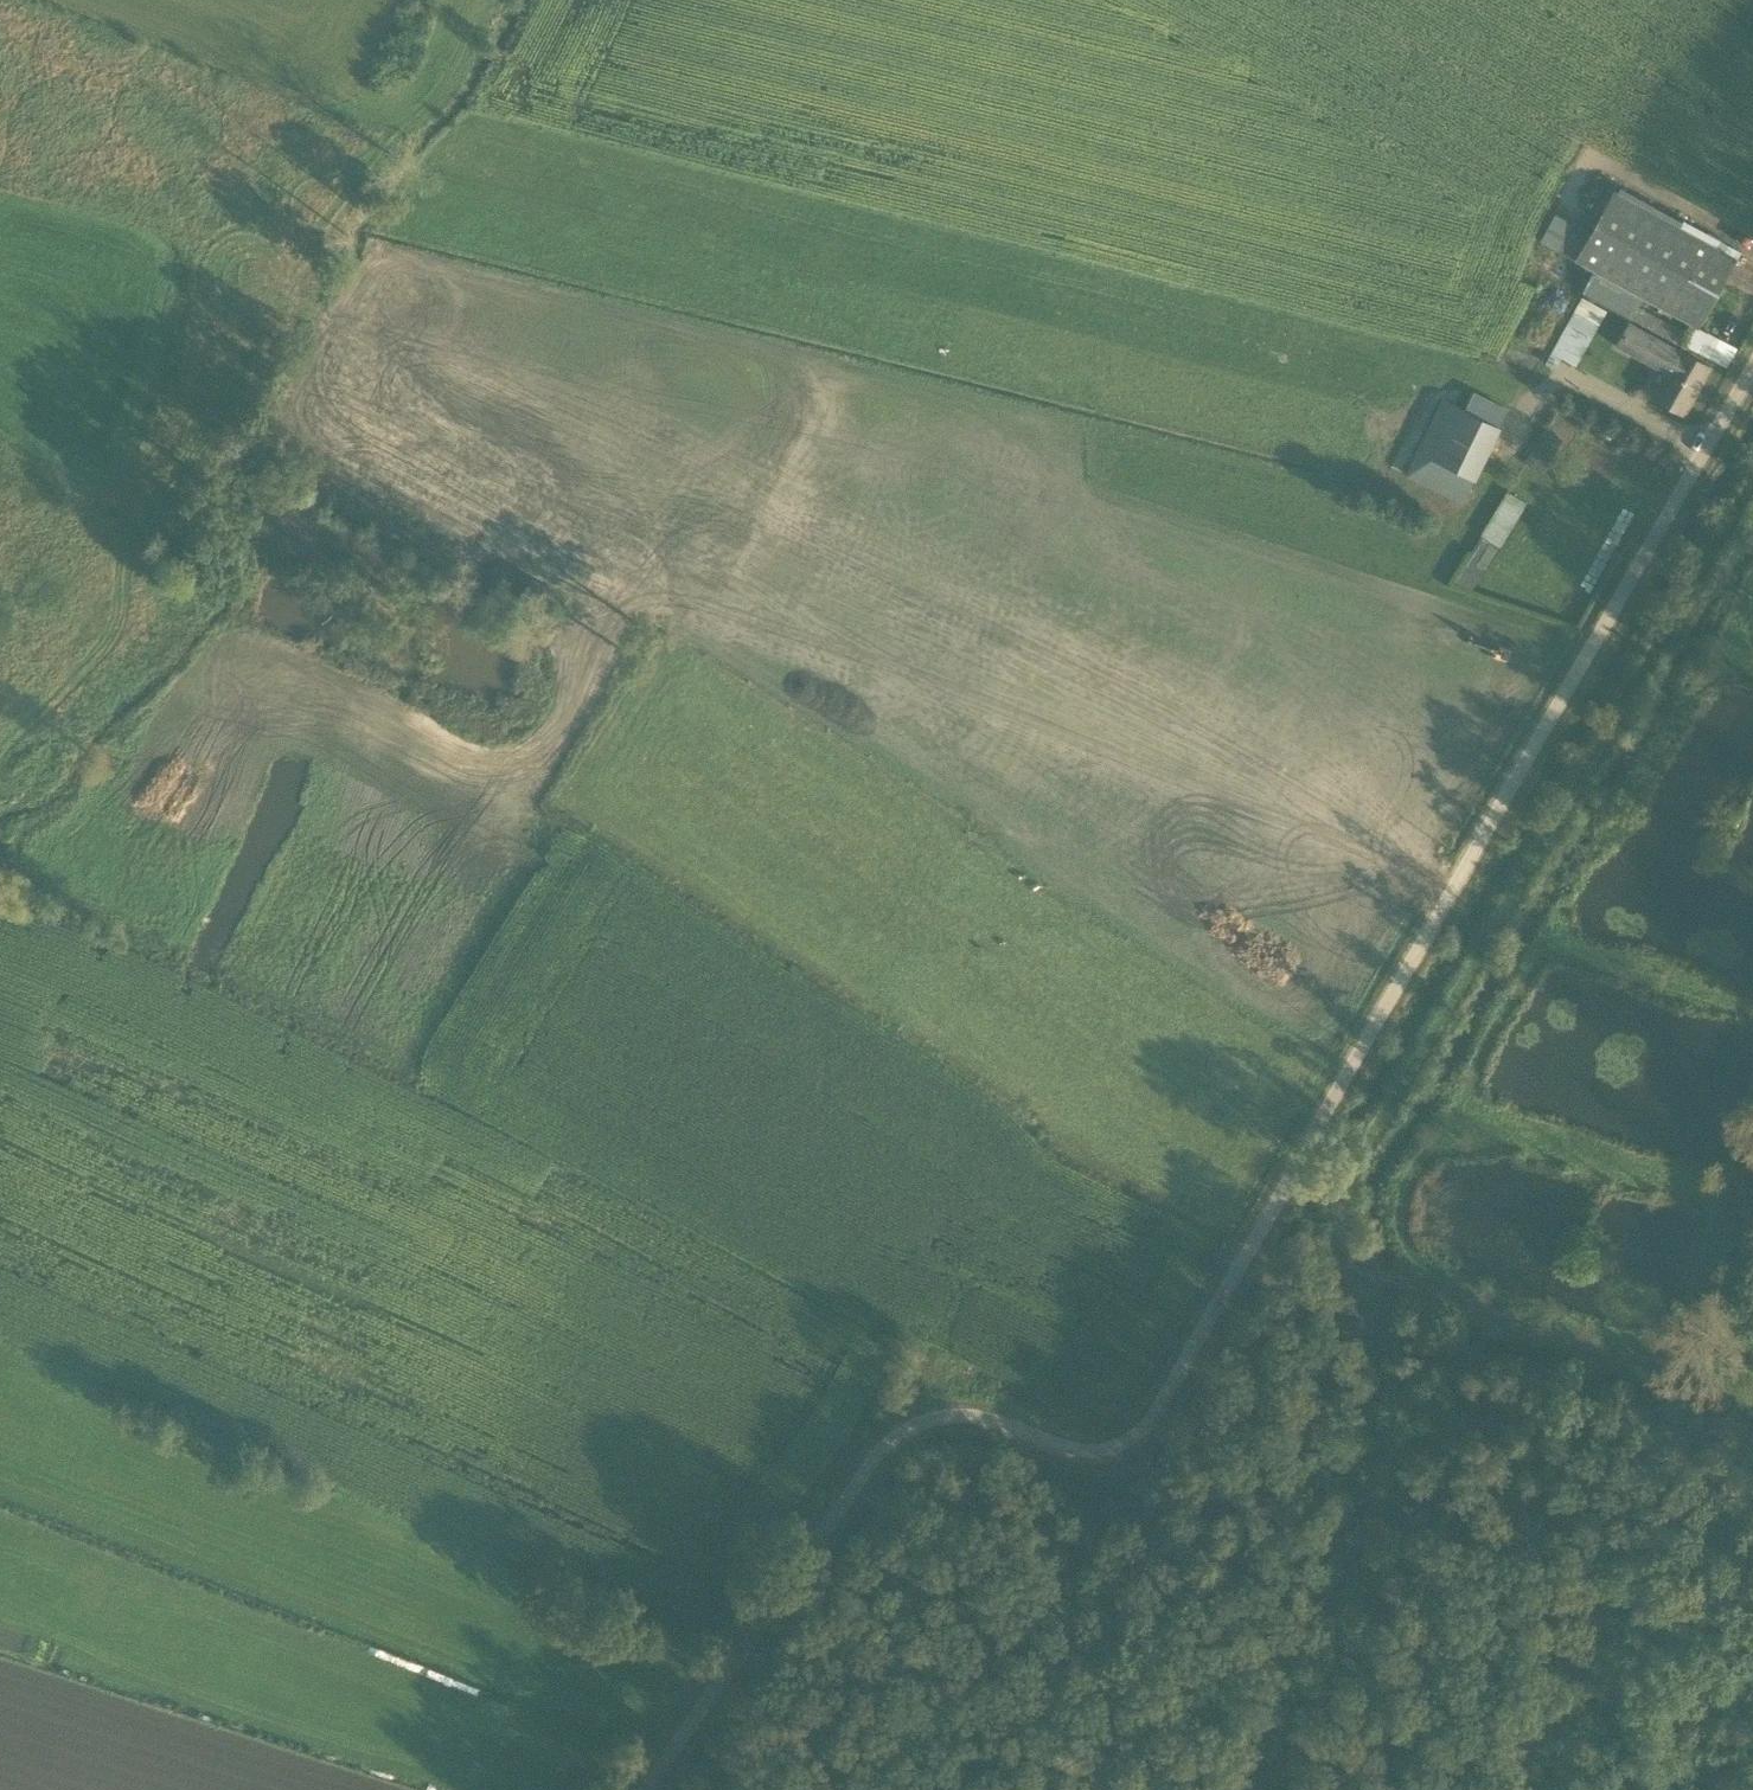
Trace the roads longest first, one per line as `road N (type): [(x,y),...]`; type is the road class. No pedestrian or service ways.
road 1 (unclassified): [(1752,365),(1151,1417),(1123,1445),(1092,1452),(969,1412),(896,1433),(863,1467),(643,1789)]
road 2 (track): [(1340,1201),(1752,483)]
road 3 (track): [(1752,1352),(1692,1333),(1677,1365),(1358,1266),(1340,1201),(1323,1188)]
road 4 (track): [(1692,1333),(1752,1145)]

